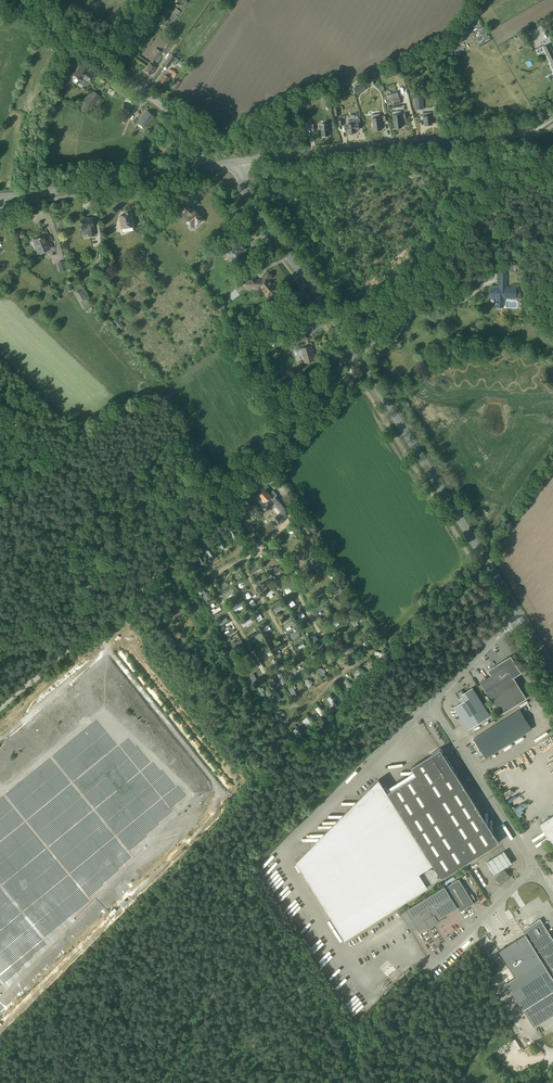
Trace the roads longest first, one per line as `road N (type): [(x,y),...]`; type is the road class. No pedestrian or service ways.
road 1 (unclassified): [(0,706),(154,578),(358,360)]
road 2 (secondary): [(520,615),(358,360)]
road 3 (unclassified): [(204,167),(193,138),(163,108),(38,21),(0,10)]
road 4 (tertiary): [(238,162),(487,137)]
road 5 (track): [(358,360),(490,173),(490,156)]
road 6 (secondary): [(358,360),(255,212),(238,162)]
road 7 (unclassified): [(275,859),(434,697)]
road 8 (secondary): [(0,198),(204,167)]
road 9 (unclassified): [(534,865),(434,697)]
road 10 (unclassified): [(427,969),(534,865)]

